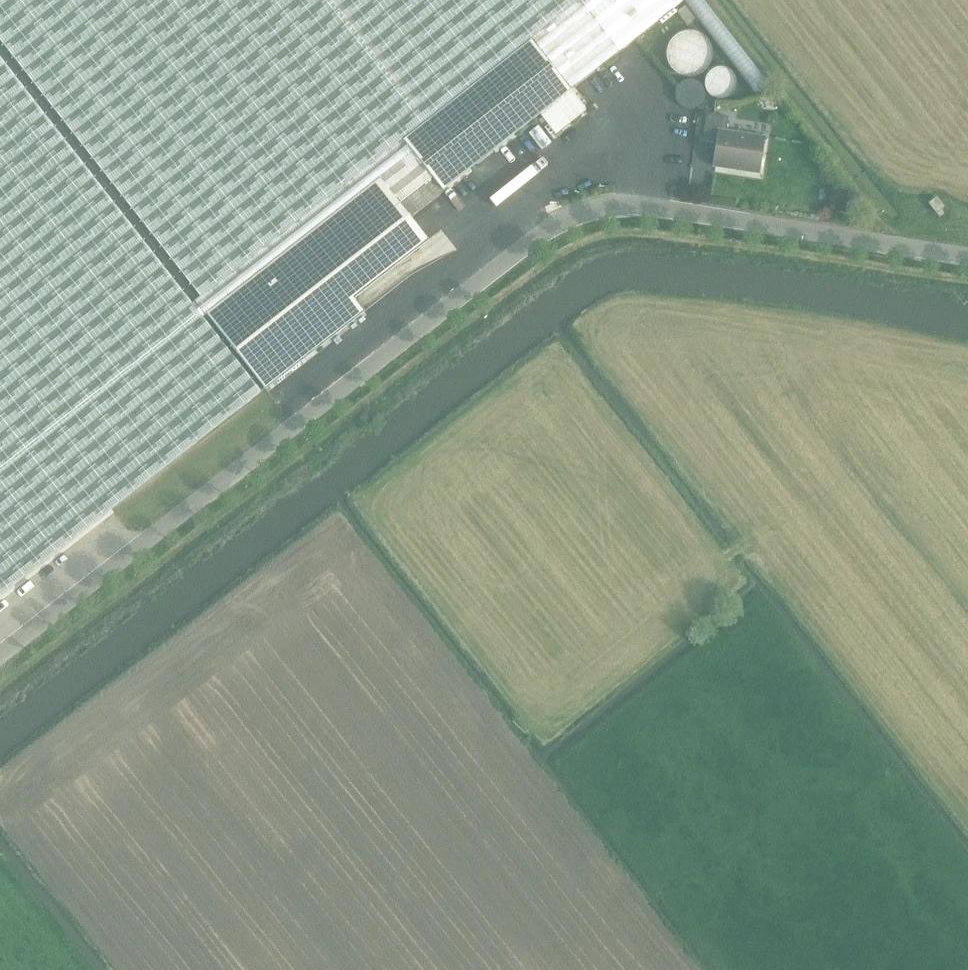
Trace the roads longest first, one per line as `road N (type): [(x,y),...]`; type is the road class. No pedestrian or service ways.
road 1 (tertiary): [(0,647),(551,223),(610,201),(967,255)]

